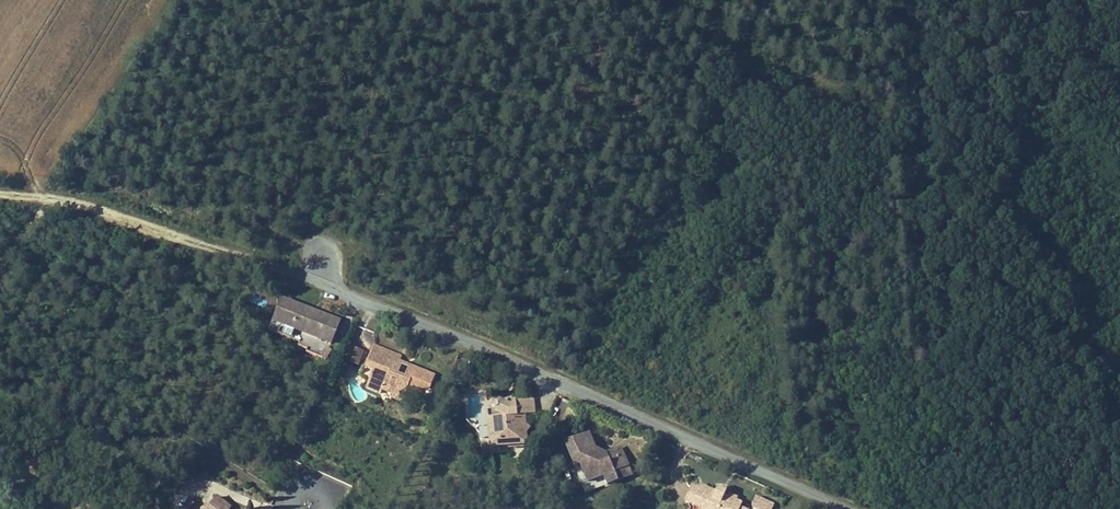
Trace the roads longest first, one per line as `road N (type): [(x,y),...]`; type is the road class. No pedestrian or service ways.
road 1 (unclassified): [(0,193),(87,206),(278,265),(502,353),(848,508)]
road 2 (track): [(1065,508),(1067,307),(1054,263),(1011,217),(975,45),(944,0)]

